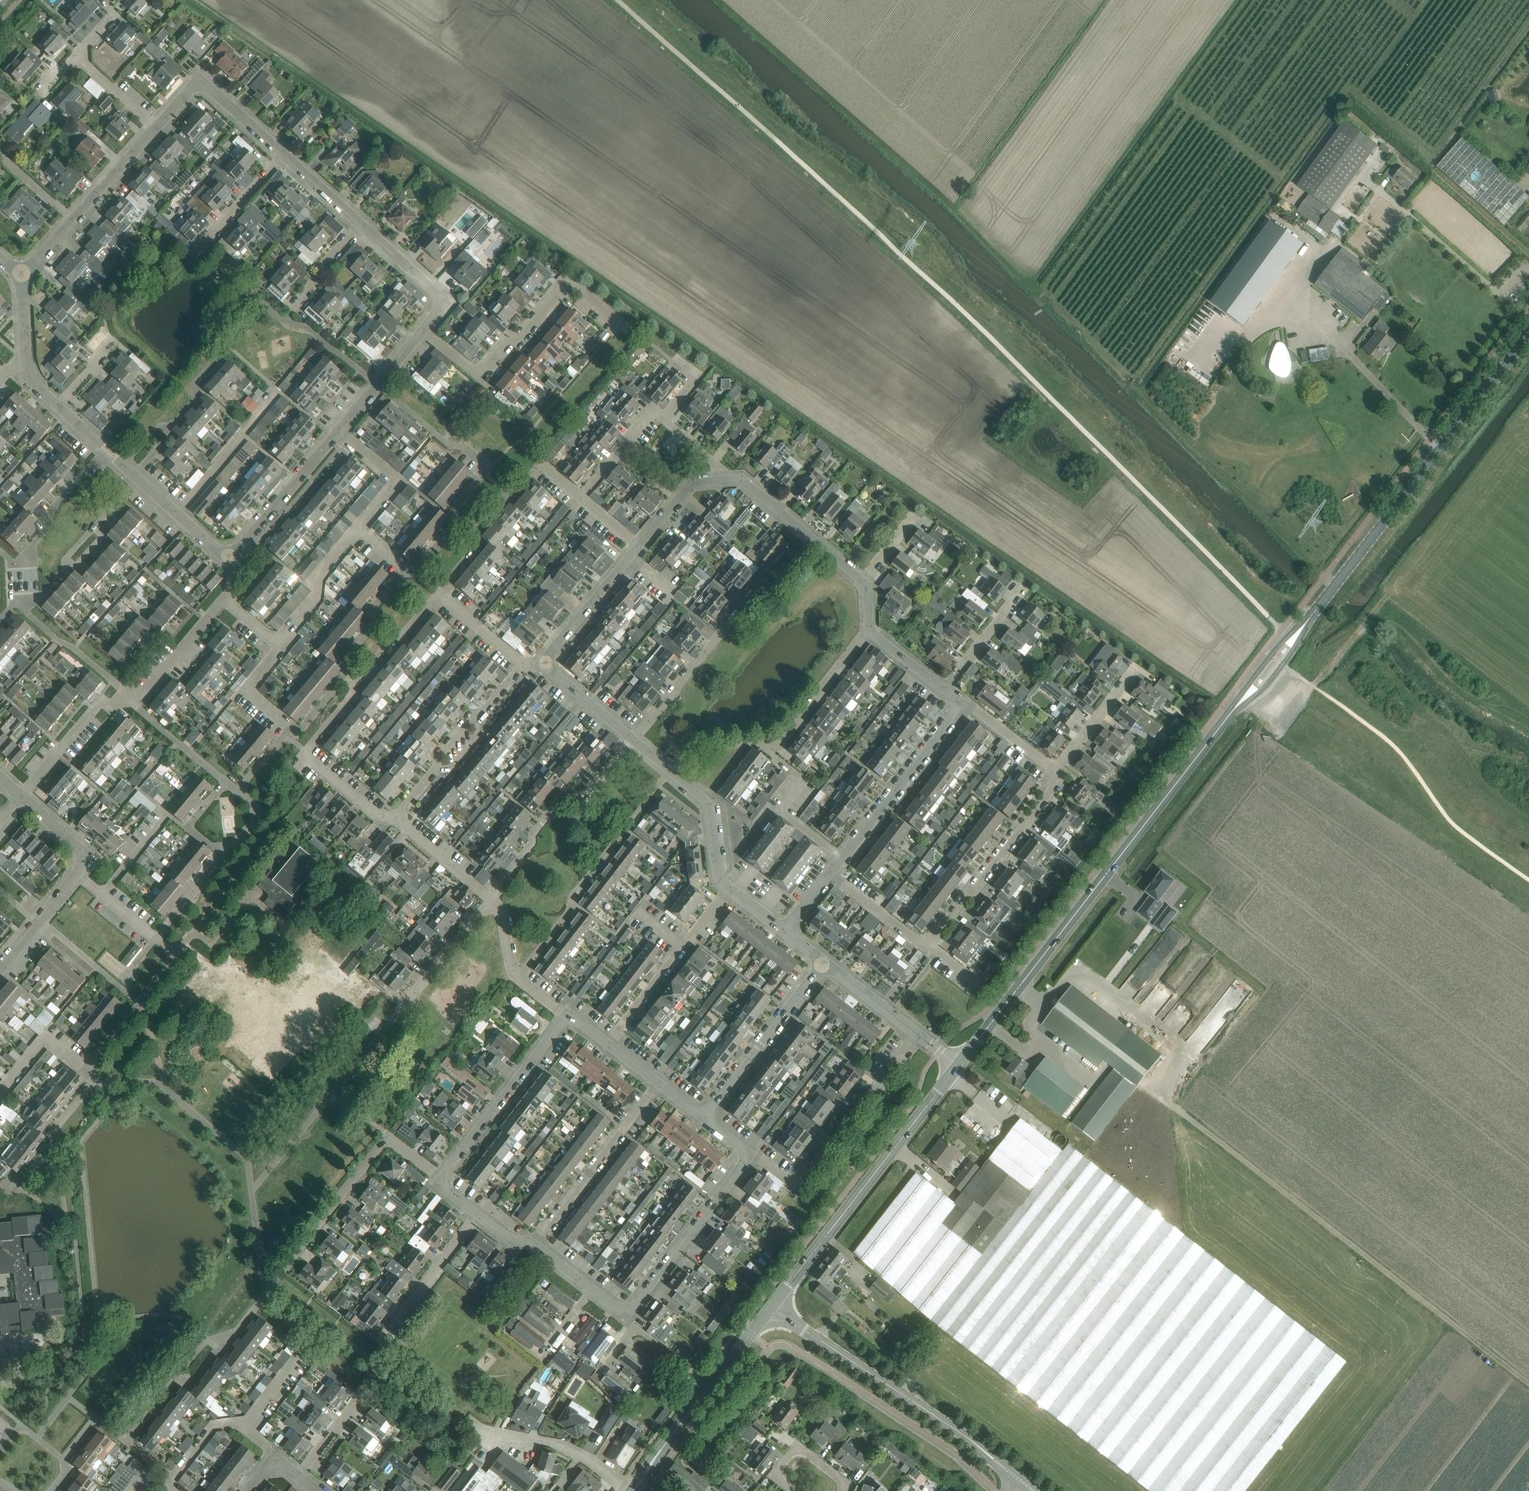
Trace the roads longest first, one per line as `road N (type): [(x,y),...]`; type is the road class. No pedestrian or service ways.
road 1 (secondary): [(959,1065),(1226,719)]
road 2 (secondary): [(1315,612),(1528,327)]
road 3 (residential): [(1052,769),(1056,783),(933,940),(918,942),(830,873)]
road 4 (secondary): [(770,1308),(959,1065)]
road 5 (tertiary): [(1017,1478),(770,1308)]
road 6 (residential): [(21,795),(102,703),(144,694),(224,598)]
road 7 (residential): [(634,740),(753,595),(772,591),(813,539)]
road 8 (residential): [(422,331),(480,371),(569,286),(632,333)]
road 9 (residential): [(517,978),(670,770)]
road 10 (residential): [(0,1191),(16,1188),(54,1142),(55,1129),(93,1083),(92,1062),(138,1001)]
road 11 (residential): [(751,1153),(790,1180),(807,1177),(917,1034)]
road 12 (residential): [(284,1268),(382,1144),(394,1142),(442,1177)]
road 13 (residential): [(491,898),(564,797),(586,795),(634,740)]
road 14 (residential): [(960,700),(830,873)]
road 15 (residential): [(442,1177),(566,1016)]
road 16 (residential): [(536,1246),(658,1084)]
road 17 (residential): [(751,1153),(625,1310)]
road 18 (residential): [(608,1044),(729,888)]
road 19 (residential): [(703,1118),(824,962)]
road 20 (residential): [(27,612),(139,479)]
road 21 (residential): [(541,463),(474,532),(475,548),(439,592)]
road 22 (residential): [(157,126),(205,86),(284,154)]
road 23 (residential): [(338,431),(229,556)]
road 24 (residential): [(772,754),(872,632)]
road 25 (secondary): [(674,1433),(770,1308)]
road 26 (residential): [(383,1340),(478,1215)]
road 27 (residential): [(640,546),(545,664)]
road 28 (residential): [(15,563),(45,530),(47,513),(107,451)]
road 29 (residential): [(280,646),(317,595),(320,574),(359,528)]
road 30 (residential): [(362,224),(438,297),(436,314),(422,331)]
road 31 (residential): [(670,770),(705,799),(719,880),(729,888)]
road 32 (secondary): [(1226,719),(1270,680),(1315,612)]
road 33 (secondary): [(1315,612),(1276,647),(1226,719)]
road 34 (residential): [(490,467),(378,384)]
road 35 (residential): [(359,528),(395,481),(338,431)]
road 36 (residential): [(407,1003),(491,898)]
road 37 (residential): [(490,467),(461,502),(457,525),(416,573)]
road 38 (residential): [(945,689),(1025,586)]
road 39 (residential): [(405,571),(375,607),(376,620),(349,653),(343,679)]
road 40 (residential): [(40,919),(138,1001)]
road 41 (residential): [(1052,769),(1133,671)]
road 42 (residential): [(73,220),(157,126)]
road 43 (residential): [(439,592),(353,684)]
road 44 (residential): [(200,246),(284,154)]
road 45 (residential): [(491,898),(396,818)]
road 46 (residential): [(794,1490),(778,1472),(800,1450),(837,1477),(842,1490)]

